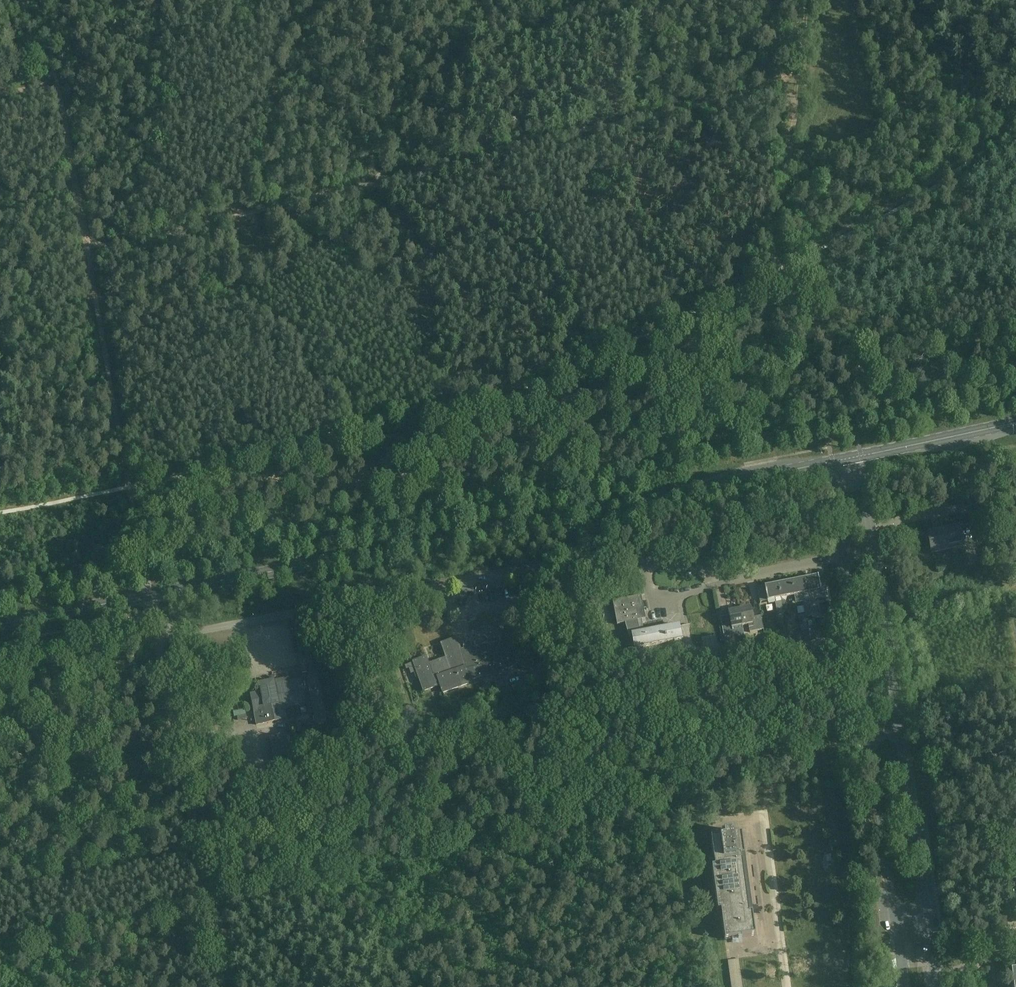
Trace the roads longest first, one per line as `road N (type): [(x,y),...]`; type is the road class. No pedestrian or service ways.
road 1 (unclassified): [(149,595),(153,614),(185,633),(596,552),(739,576),(845,558)]
road 2 (track): [(793,84),(87,249)]
road 3 (secondary): [(149,595),(833,461)]
road 4 (track): [(87,249),(149,595)]
road 5 (secondary): [(861,455),(1015,422)]
road 6 (track): [(57,85),(86,238)]
road 7 (secondary): [(0,624),(149,595)]

